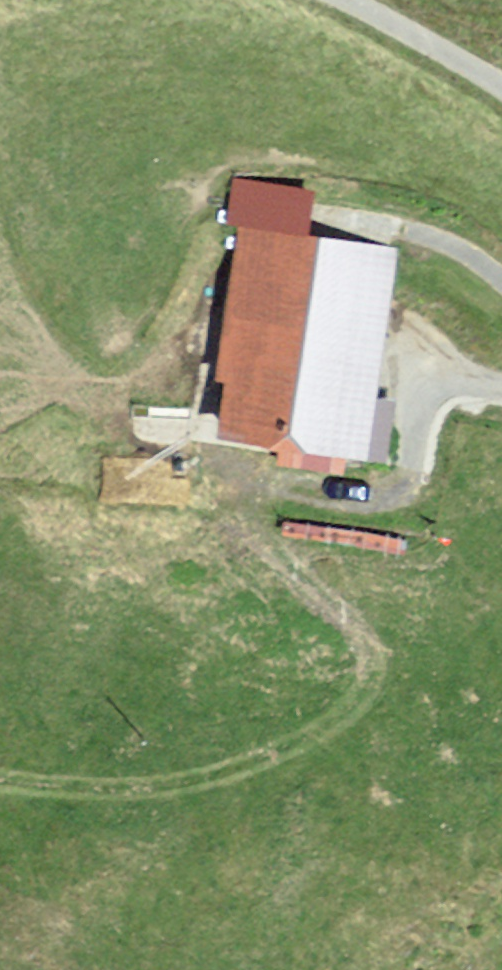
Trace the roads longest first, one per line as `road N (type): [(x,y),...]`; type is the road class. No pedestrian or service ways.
road 1 (track): [(0,779),(75,792),(236,788),(356,757),(413,712),(404,657),(285,575),(255,478),(356,506),(403,481)]
road 2 (residential): [(501,90),(351,0)]
road 3 (residential): [(403,481),(423,409),(436,391),(457,381),(501,388)]

